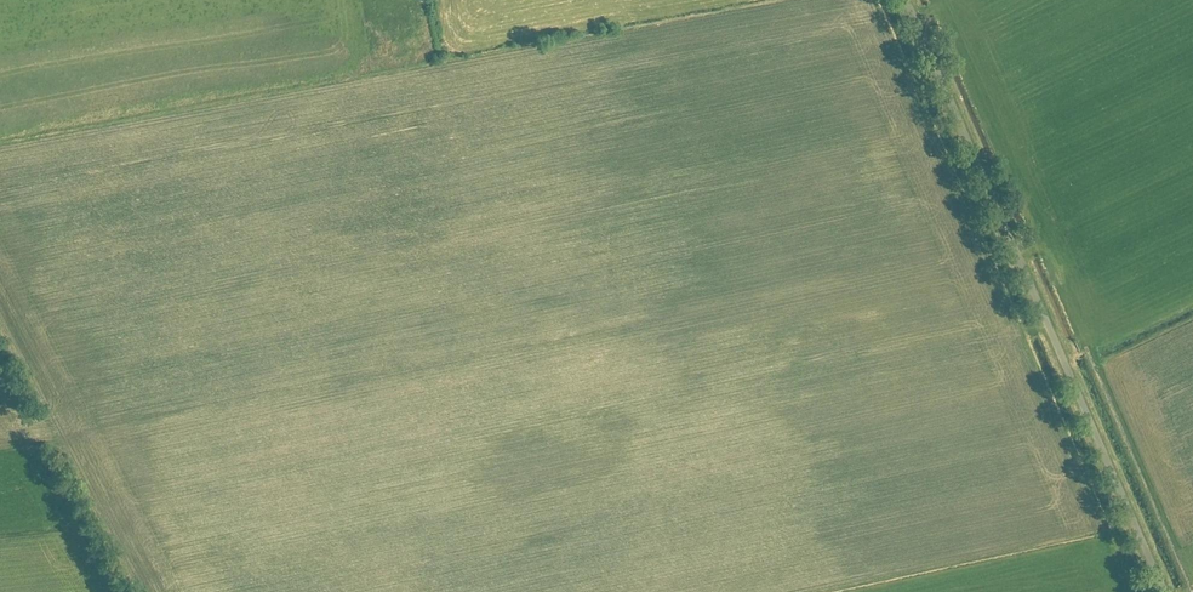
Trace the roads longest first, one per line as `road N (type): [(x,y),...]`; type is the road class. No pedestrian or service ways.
road 1 (unclassified): [(1162,591),(902,0)]

